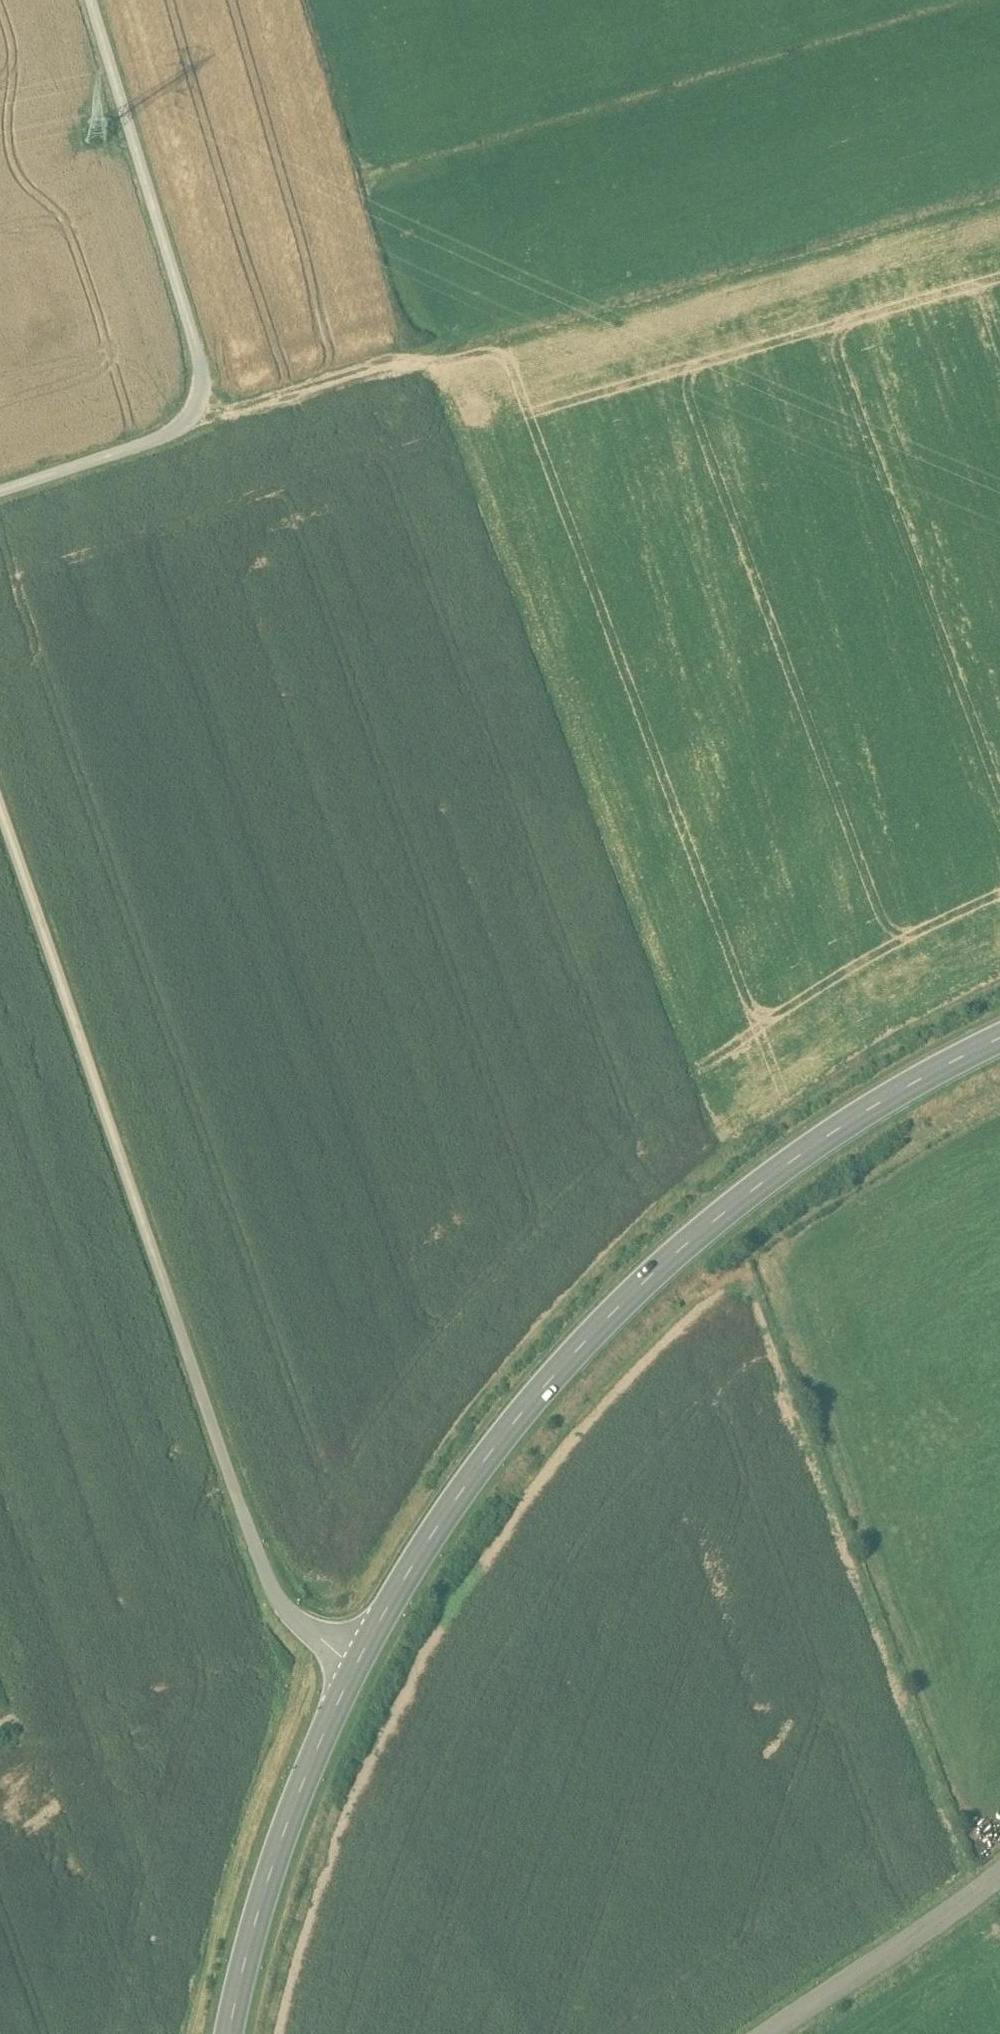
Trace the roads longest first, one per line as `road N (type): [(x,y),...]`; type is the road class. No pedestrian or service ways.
road 1 (unclassified): [(0,812),(271,1592),(303,1636),(355,1670)]
road 2 (secondary): [(355,1670),(447,1519),(623,1306),(719,1217),(823,1144),(999,1043)]
road 3 (unclassified): [(91,0),(205,381),(197,409),(176,435),(0,492)]
road 4 (secondary): [(229,2033),(262,1903),(310,1764),(355,1670)]
road 5 (unclassified): [(999,1874),(769,2033)]

